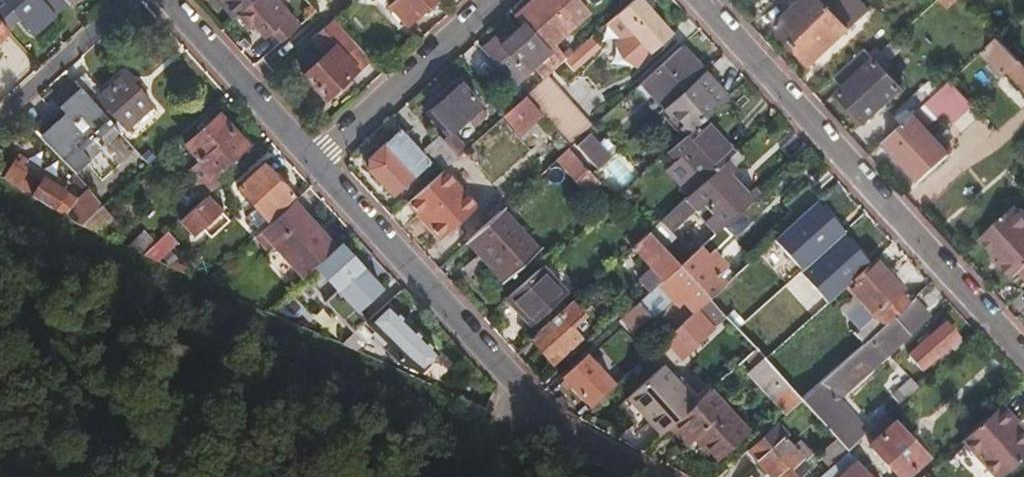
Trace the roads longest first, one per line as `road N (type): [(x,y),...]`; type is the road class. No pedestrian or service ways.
road 1 (unclassified): [(702,0),(1023,354)]
road 2 (unclassified): [(310,163),(544,416),(653,476)]
road 3 (unclassified): [(310,163),(492,0)]
road 4 (unclassified): [(166,0),(310,163)]
road 5 (unclassified): [(0,115),(127,0)]

